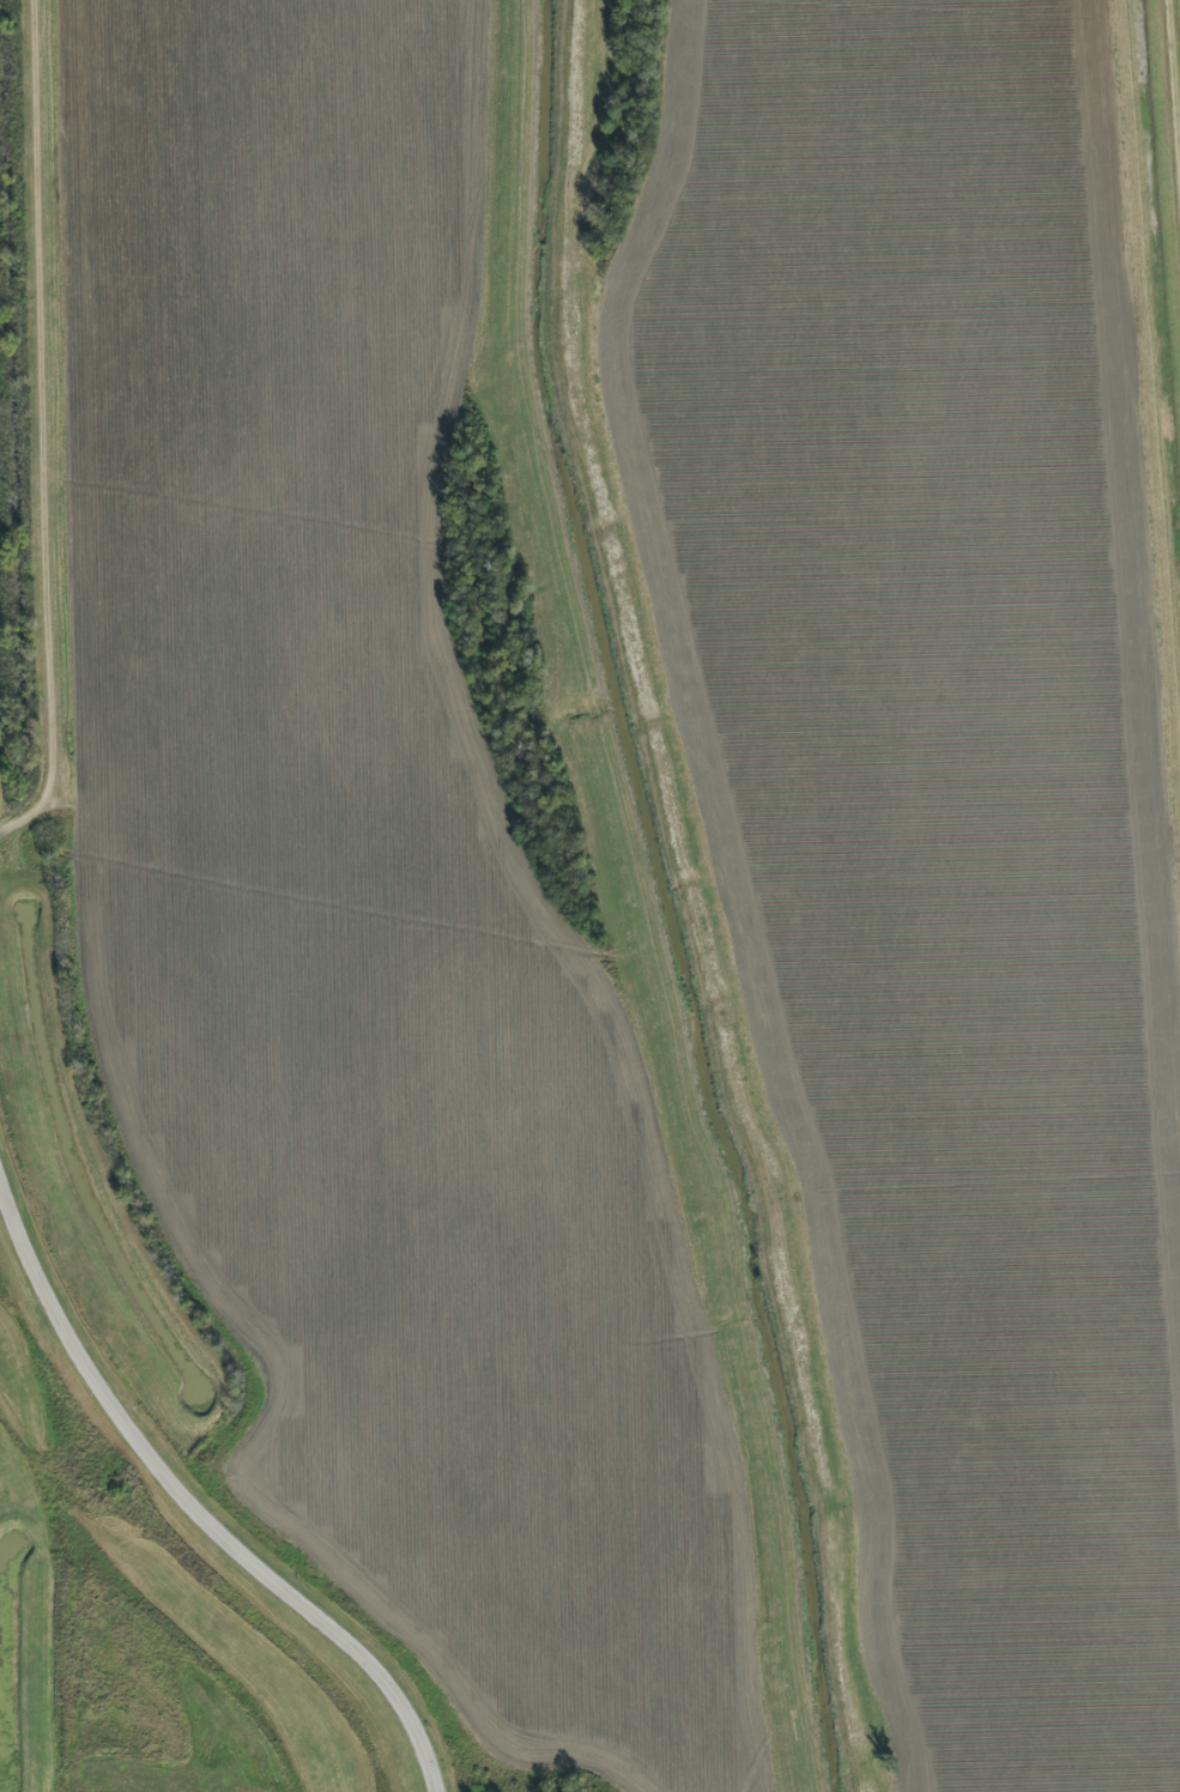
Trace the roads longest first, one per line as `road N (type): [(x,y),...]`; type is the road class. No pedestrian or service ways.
road 1 (tertiary): [(0,1172),(52,1296),(117,1407),(234,1545),(377,1667),(417,1730),(441,1791)]

